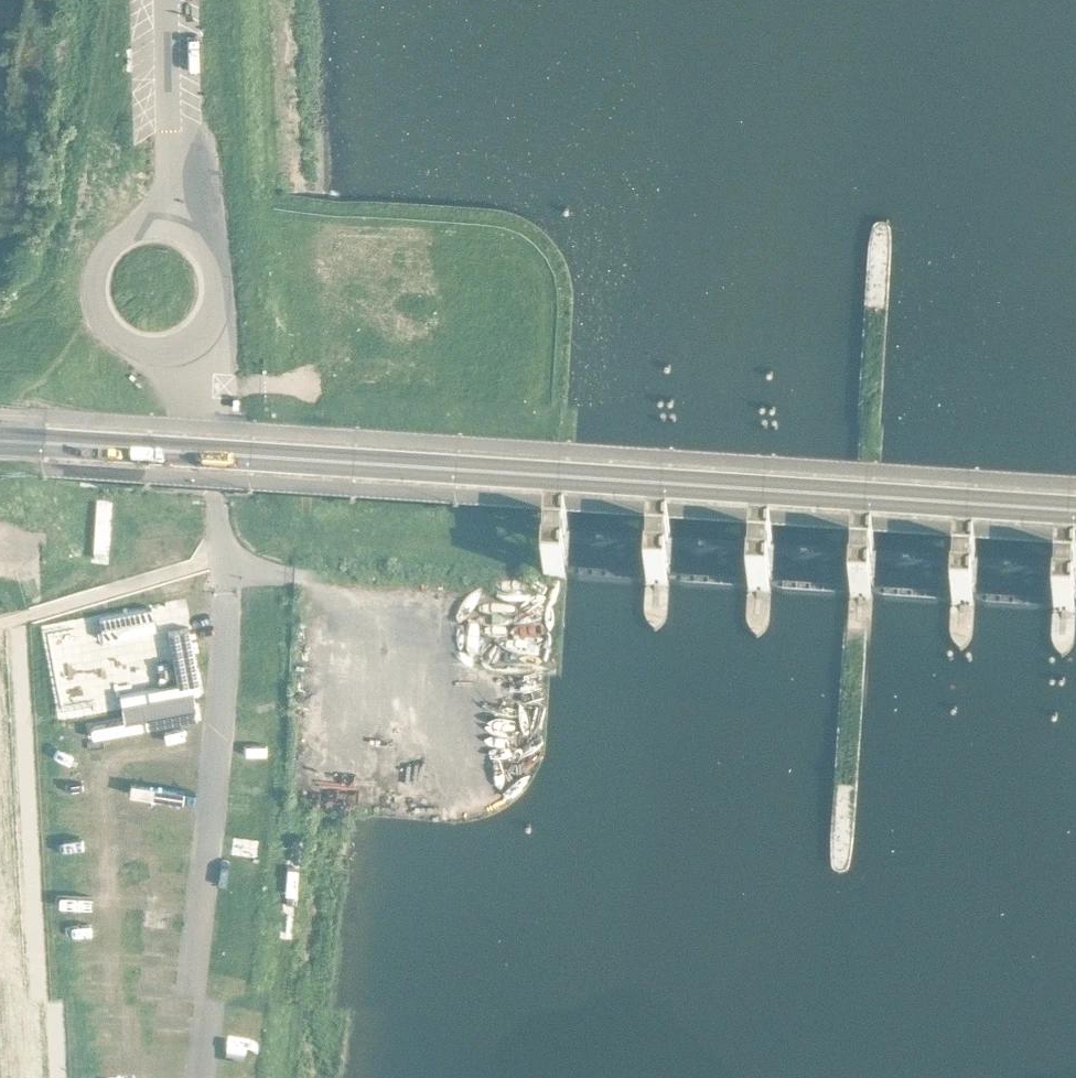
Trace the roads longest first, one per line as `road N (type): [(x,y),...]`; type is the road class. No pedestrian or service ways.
road 1 (primary): [(1075,527),(0,460)]
road 2 (unclassified): [(184,244),(186,0)]
road 3 (unclassified): [(184,244),(138,256),(118,283),(115,315),(129,344),(156,363),(204,360)]
road 4 (unclassified): [(230,514),(224,434),(204,360)]
road 5 (unclassified): [(204,360),(231,333),(237,294),(219,260),(184,244)]

